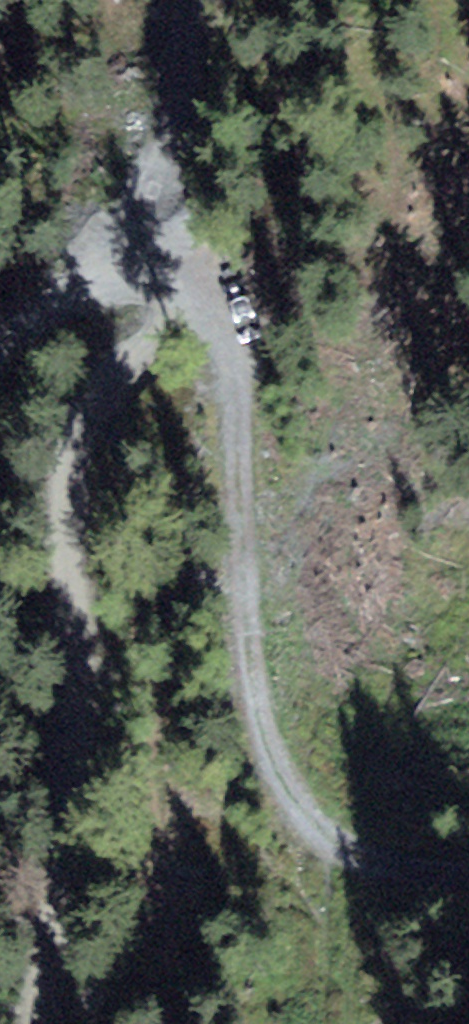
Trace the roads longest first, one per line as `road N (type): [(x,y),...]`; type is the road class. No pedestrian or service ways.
road 1 (track): [(165,262),(11,311),(60,717),(27,1023)]
road 2 (track): [(165,262),(239,327),(231,620),(256,700),(318,822),(444,873),(468,875)]
road 3 (track): [(137,0),(143,206),(165,262)]

